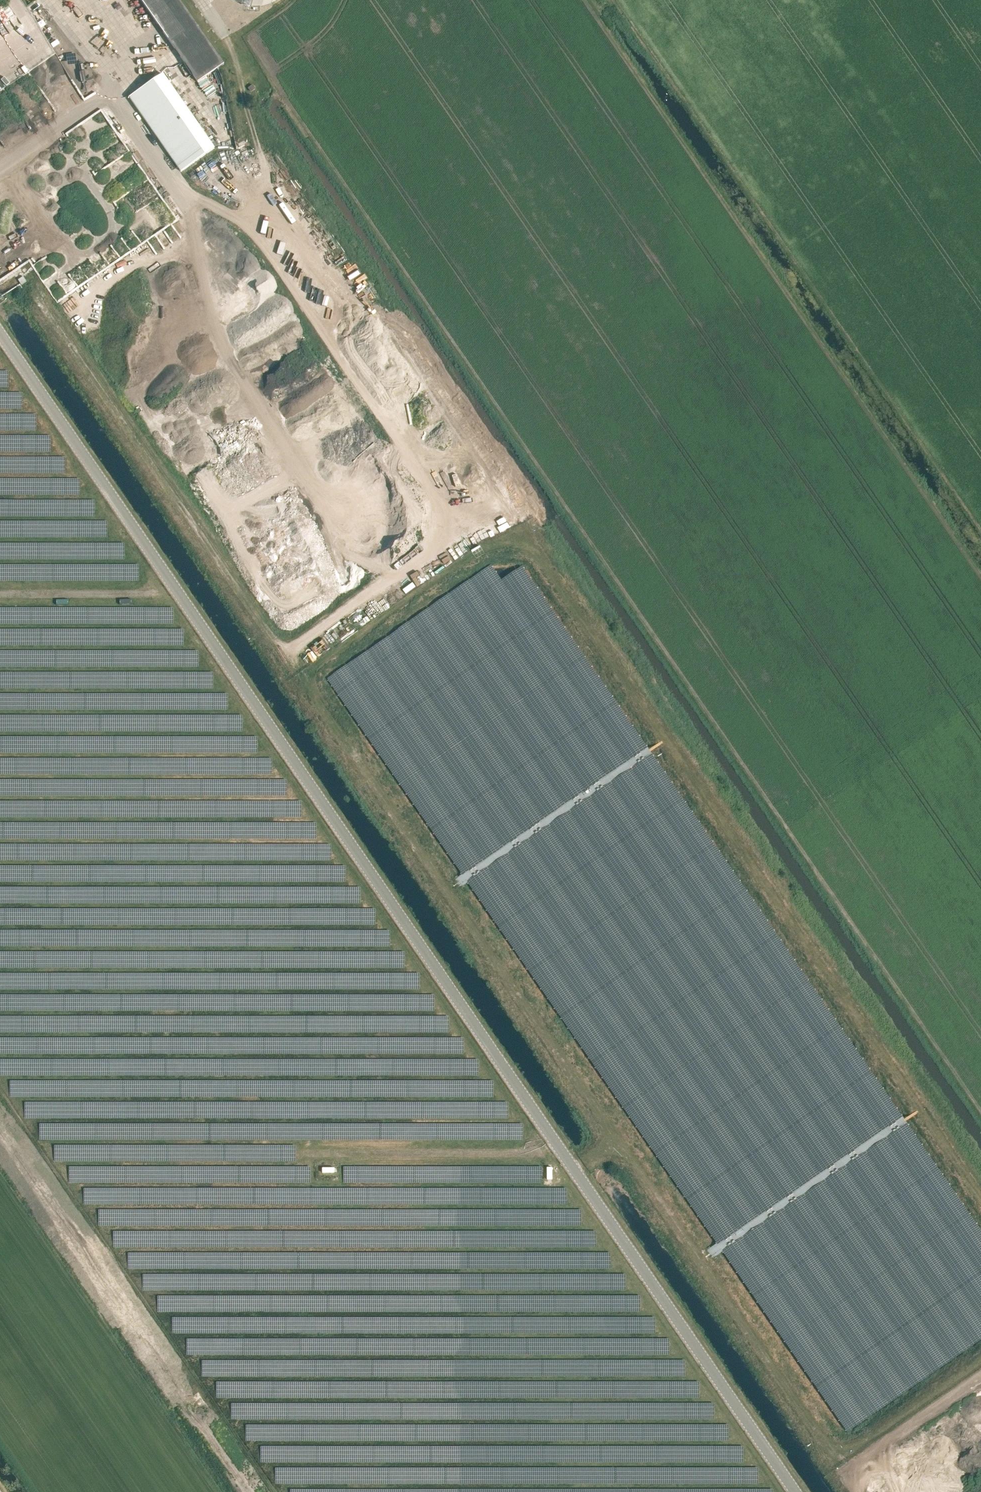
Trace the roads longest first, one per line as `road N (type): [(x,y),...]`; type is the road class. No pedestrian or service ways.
road 1 (track): [(0,1132),(247,1491)]

